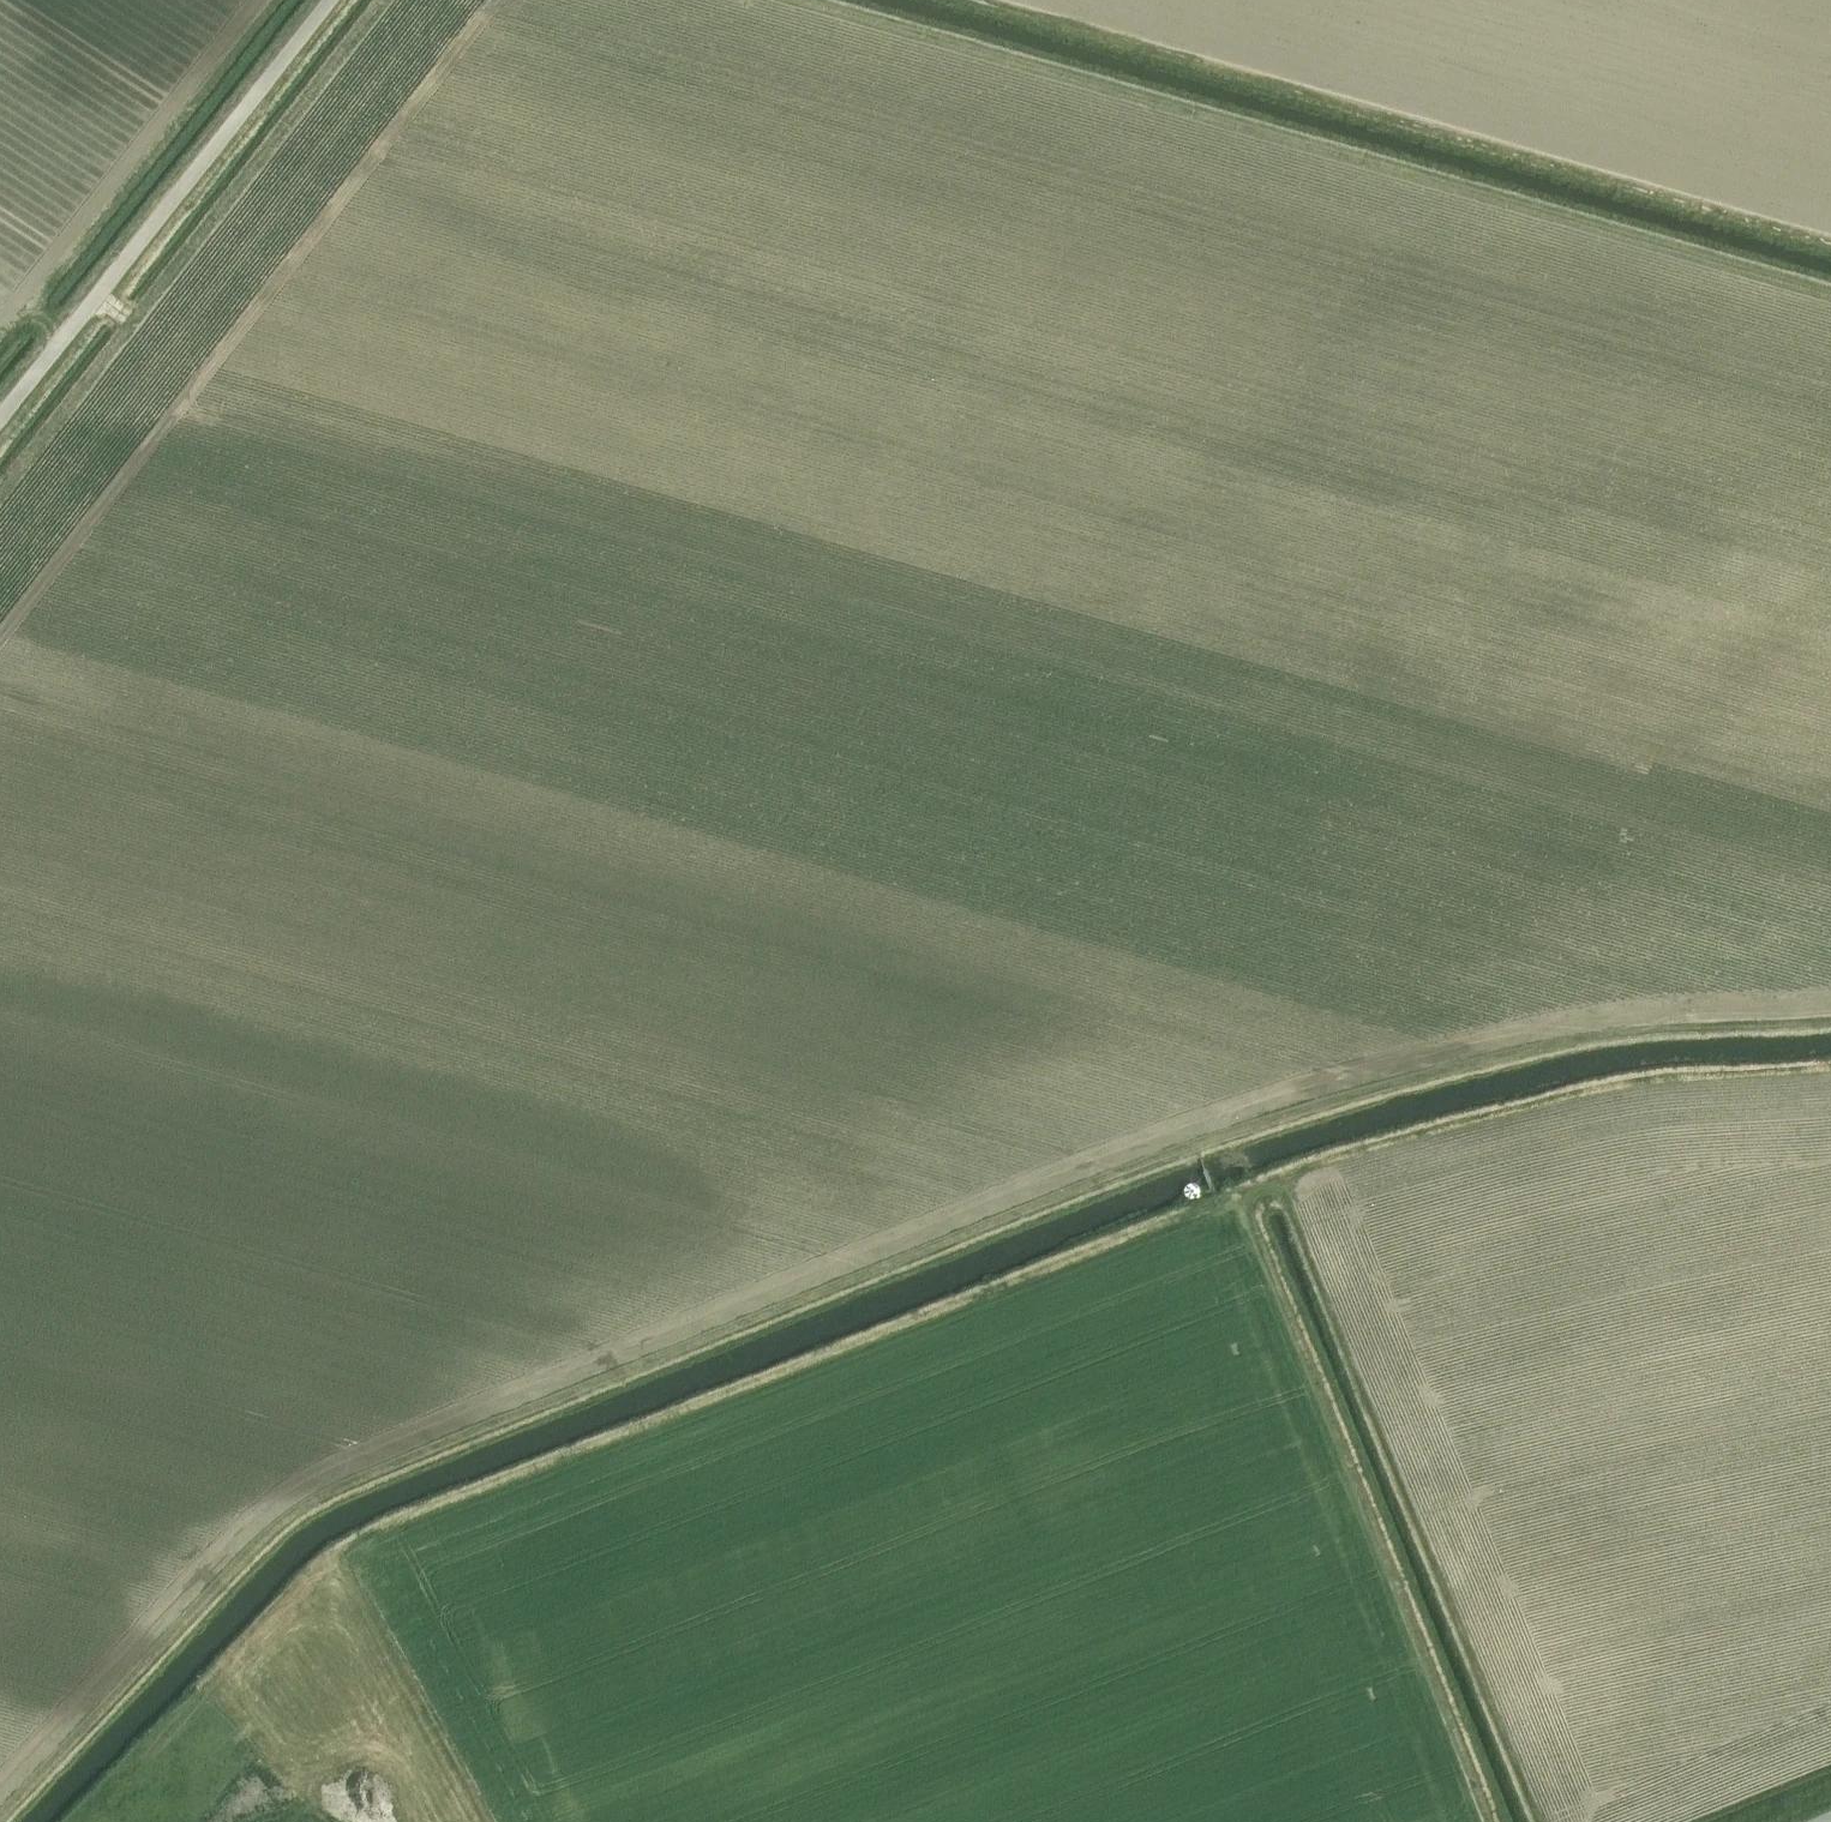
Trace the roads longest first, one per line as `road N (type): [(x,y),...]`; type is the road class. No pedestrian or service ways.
road 1 (unclassified): [(0,417),(330,0)]

